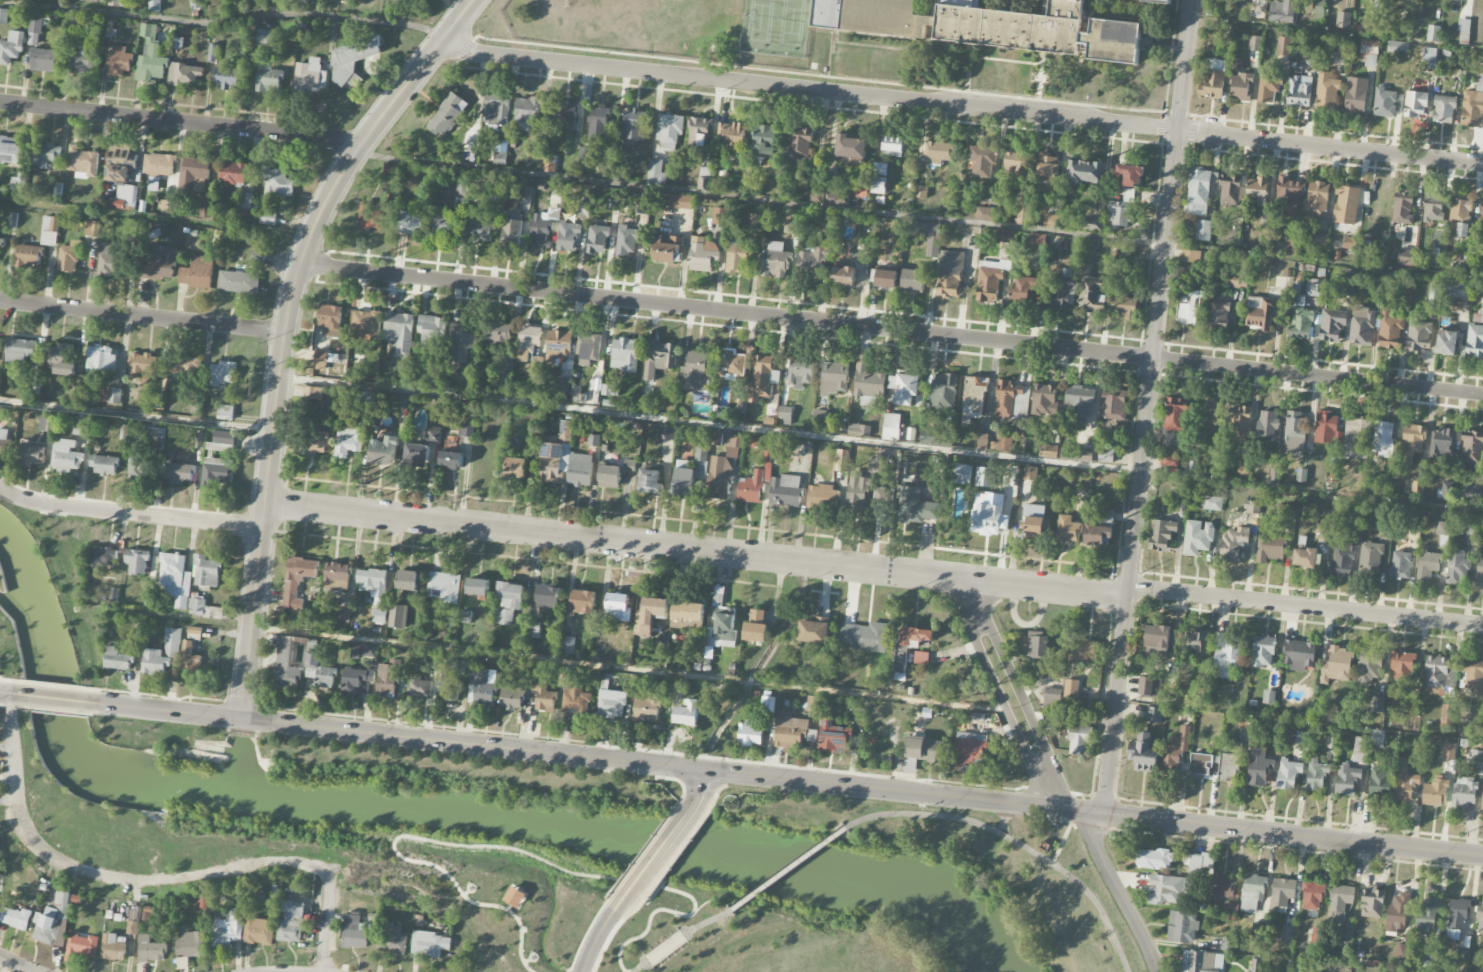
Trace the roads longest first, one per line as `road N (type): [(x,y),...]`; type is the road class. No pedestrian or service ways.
road 1 (residential): [(1482,396),(300,265)]
road 2 (residential): [(1482,165),(481,54),(444,40)]
road 3 (residential): [(1128,598),(265,503)]
road 4 (residential): [(1104,813),(1193,0)]
road 5 (residential): [(475,0),(343,172),(304,251),(284,332),(242,719)]
road 6 (tertiary): [(703,769),(242,719)]
road 7 (residential): [(323,871),(263,862),(141,883),(69,865),(24,829),(6,692)]
road 8 (tertiary): [(1482,855),(1104,813)]
road 9 (residential): [(359,149),(334,138),(0,102)]
road 10 (residential): [(1482,626),(1129,587)]
road 11 (tertiary): [(1049,807),(703,769)]
road 12 (residential): [(284,332),(0,300)]
road 13 (residential): [(0,490),(27,503),(262,529)]
road 14 (residential): [(1073,810),(970,583)]
road 15 (residential): [(949,581),(1049,807)]
road 16 (residential): [(1157,971),(1085,811)]
road 17 (tertiary): [(242,719),(85,701)]

